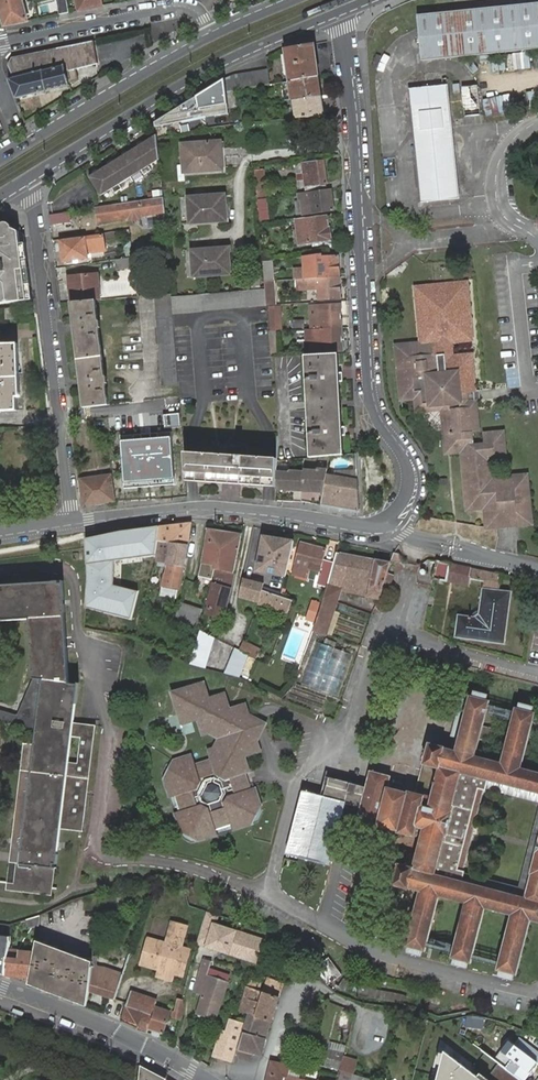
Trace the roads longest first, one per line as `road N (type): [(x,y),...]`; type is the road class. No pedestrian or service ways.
road 1 (residential): [(336,13),(350,96),(368,395),(408,469),(406,502),(393,520),(373,528),(191,509),(72,523)]
road 2 (secondary): [(24,182),(196,76),(336,13)]
road 3 (residential): [(72,523),(33,200),(24,182)]
road 4 (secondary): [(210,35),(0,159)]
road 5 (tertiary): [(0,986),(128,1037),(206,1079)]
road 6 (residential): [(0,43),(180,8),(193,11),(210,35)]

